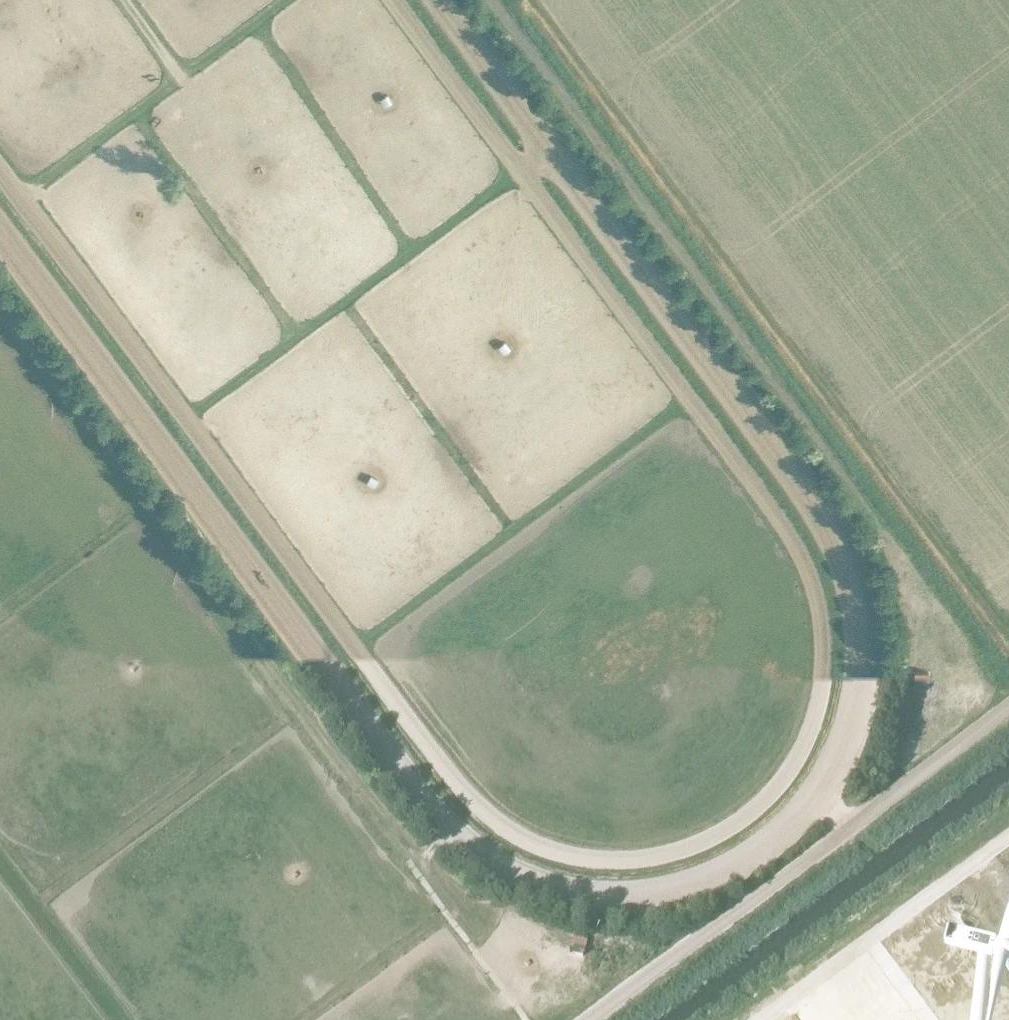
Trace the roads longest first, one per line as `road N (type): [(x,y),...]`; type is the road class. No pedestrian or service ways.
road 1 (track): [(1008,707),(585,1019)]

